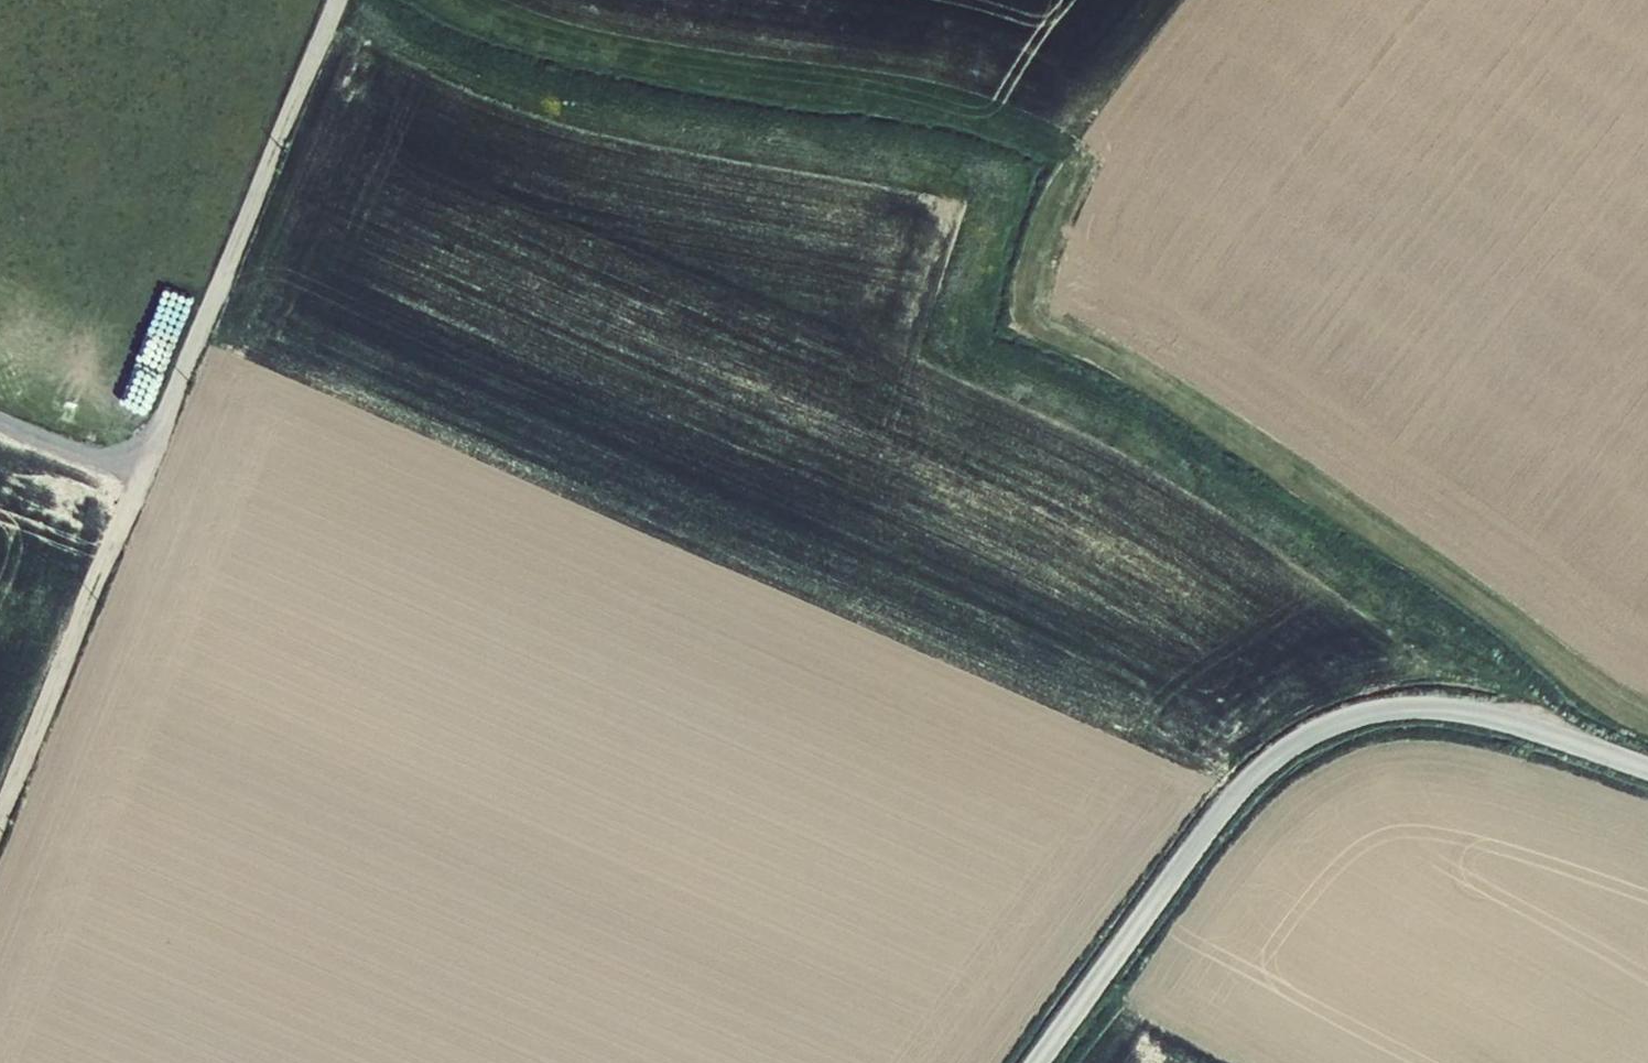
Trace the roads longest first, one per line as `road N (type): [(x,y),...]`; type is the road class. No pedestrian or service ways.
road 1 (unclassified): [(332,0),(0,825)]
road 2 (tertiary): [(1647,761),(1519,715),(1337,720),(1208,820),(1033,1062)]

